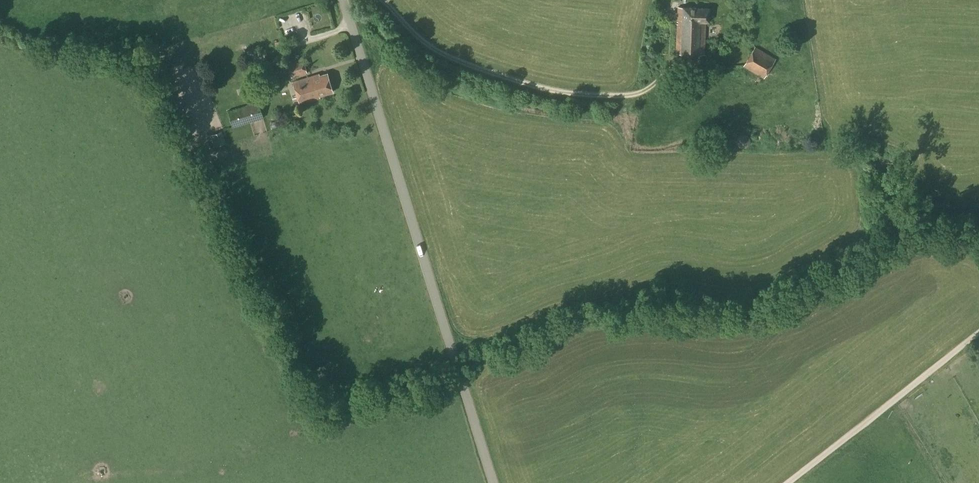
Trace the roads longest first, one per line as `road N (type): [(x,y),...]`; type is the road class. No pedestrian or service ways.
road 1 (unclassified): [(492,482),(343,0)]
road 2 (unclassified): [(734,60),(676,63),(634,95),(551,91),(442,55),(380,0)]
road 3 (track): [(978,333),(788,482)]

